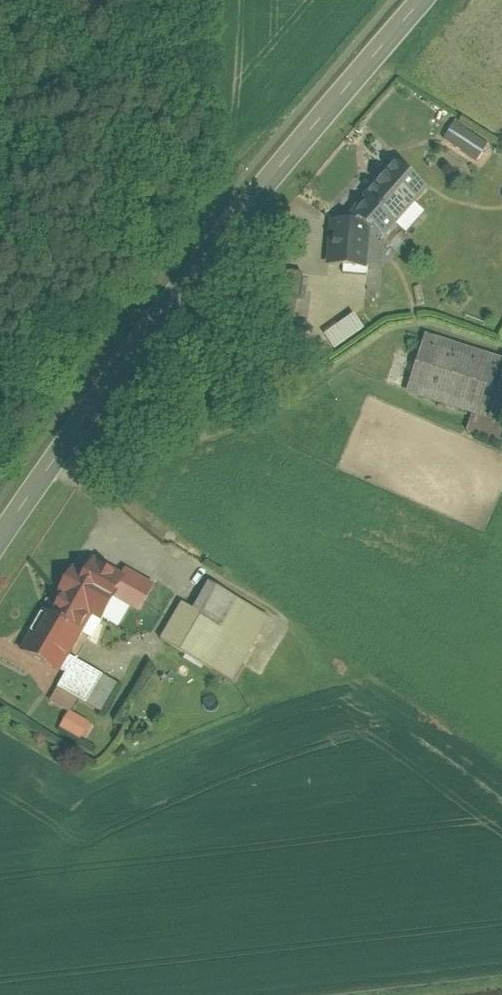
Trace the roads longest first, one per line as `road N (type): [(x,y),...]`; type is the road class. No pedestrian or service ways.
road 1 (secondary): [(0,542),(197,269),(424,0)]

